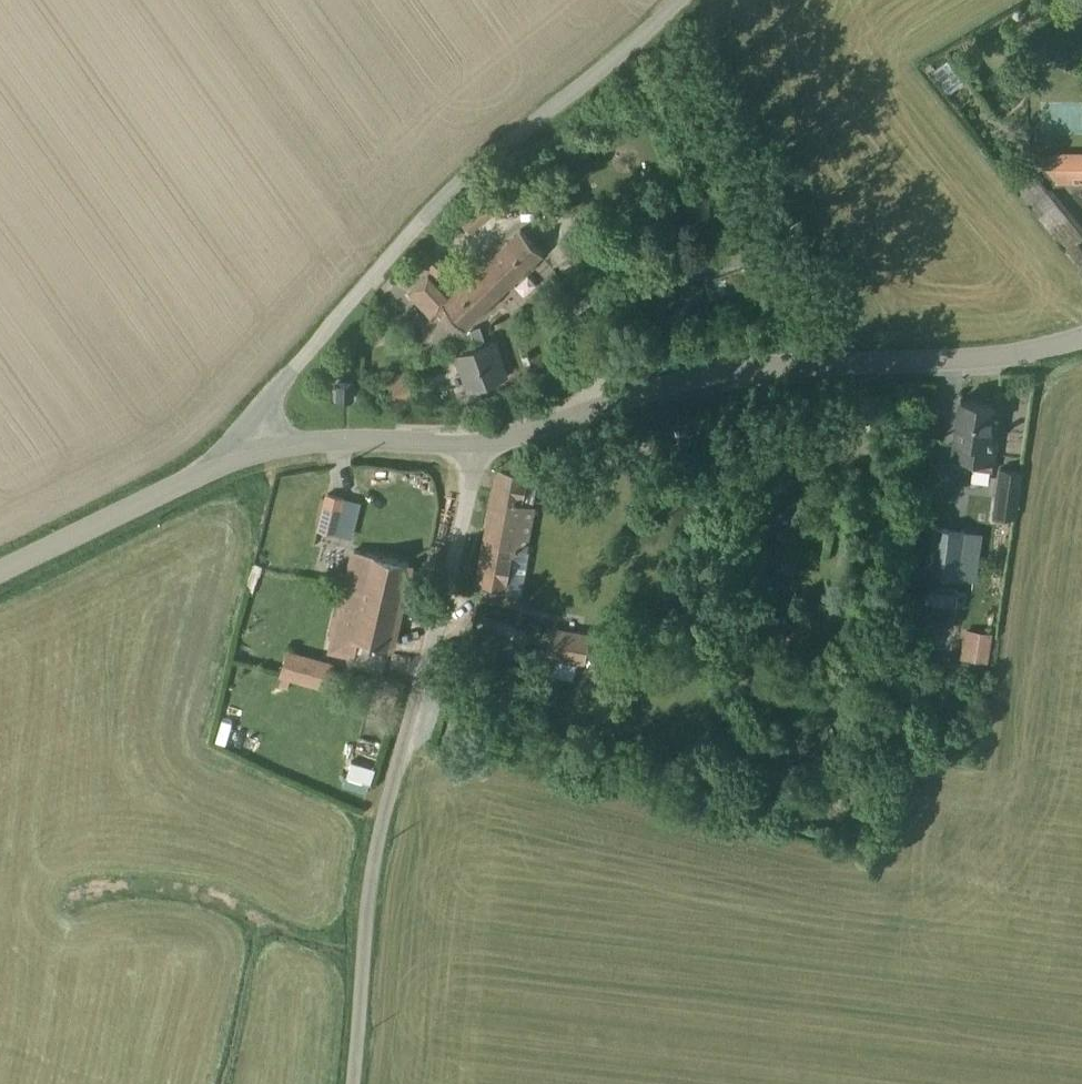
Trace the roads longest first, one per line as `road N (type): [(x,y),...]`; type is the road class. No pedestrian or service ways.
road 1 (unclassified): [(478,441),(368,893),(352,1083)]
road 2 (unclassified): [(239,452),(268,404),(447,200),(686,0)]
road 3 (unclassified): [(478,441),(527,434),(662,384),(791,364),(985,360),(1081,338)]
road 4 (unclassified): [(0,568),(239,452)]
road 5 (unclassified): [(239,452),(356,440),(478,441)]

